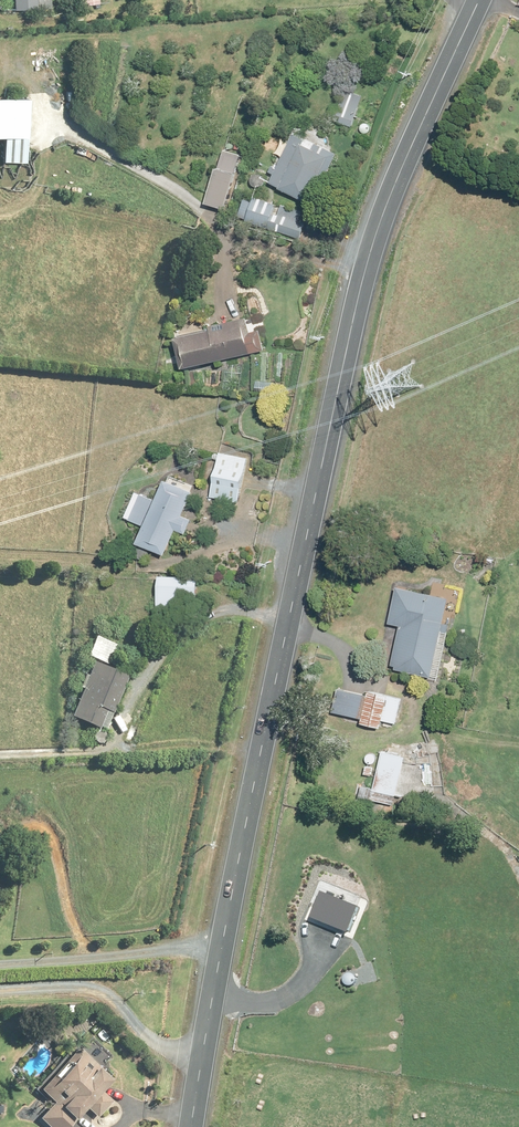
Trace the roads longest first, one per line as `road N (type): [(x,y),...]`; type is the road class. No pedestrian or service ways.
road 1 (tertiary): [(484,0),(374,249),(355,317),(191,1126)]

